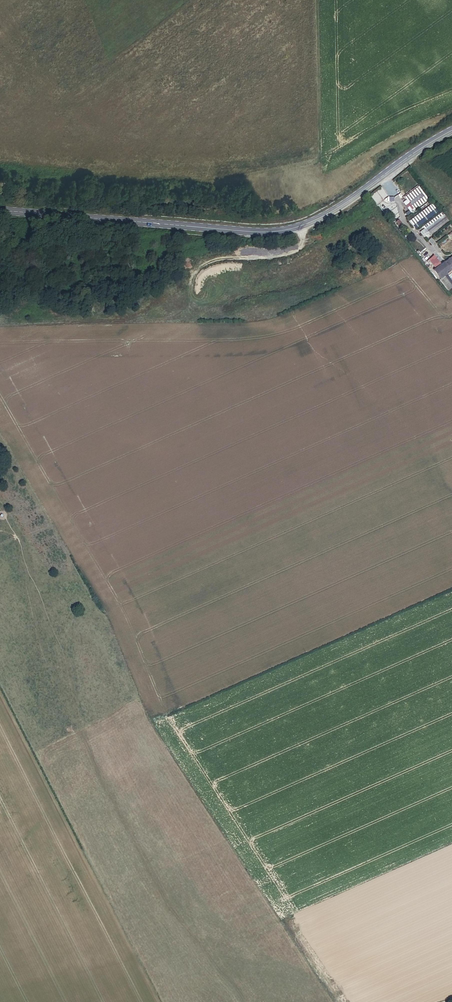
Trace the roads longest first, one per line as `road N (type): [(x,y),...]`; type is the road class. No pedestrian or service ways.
road 1 (secondary): [(451,132),(301,227),(230,231),(0,213)]

